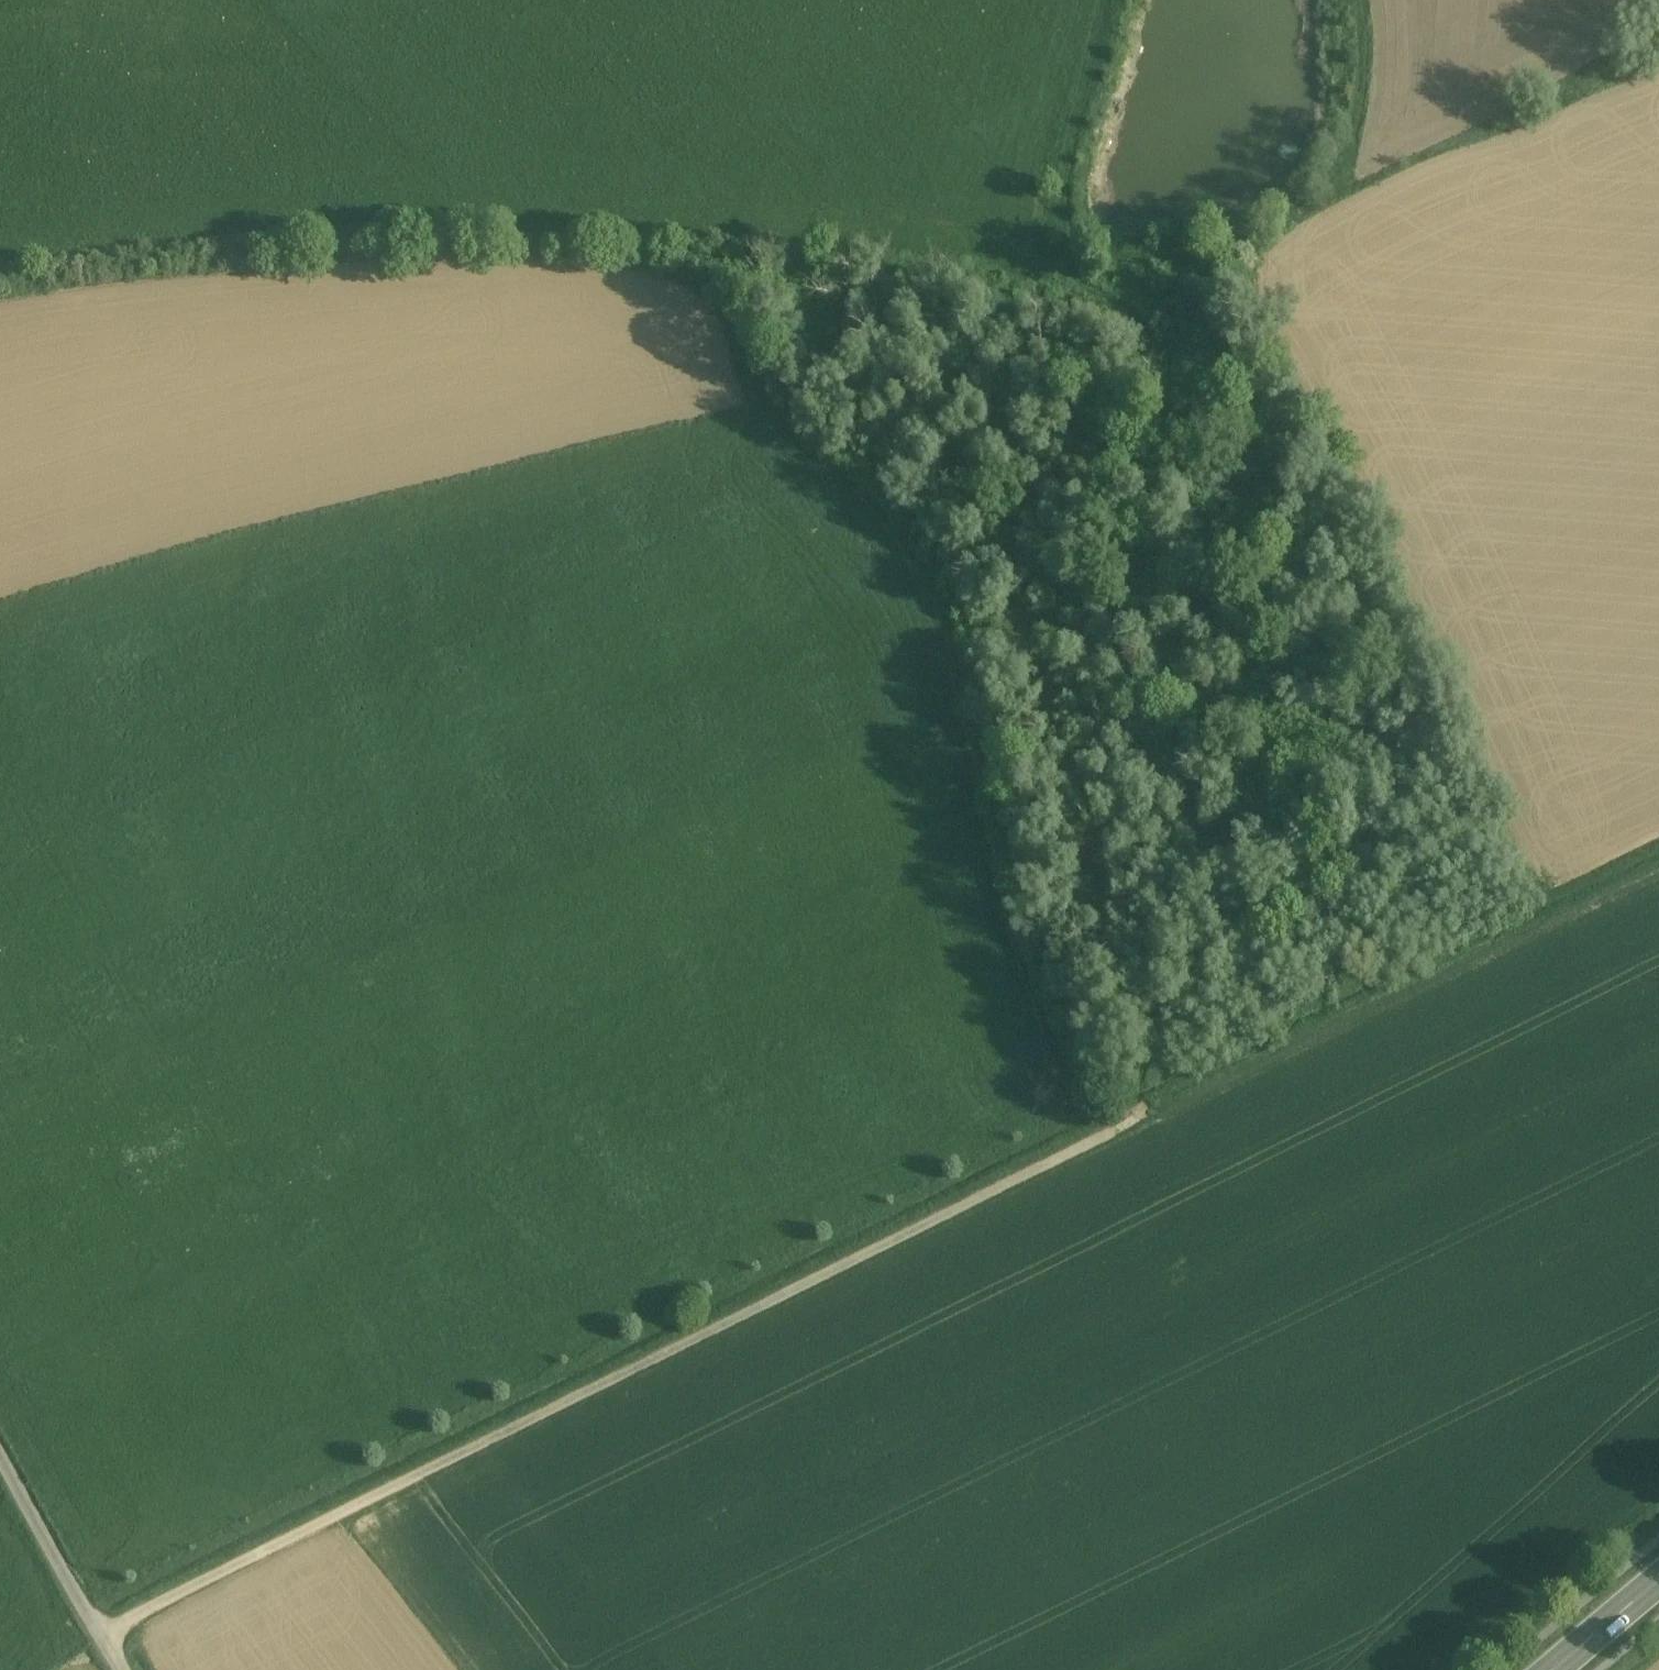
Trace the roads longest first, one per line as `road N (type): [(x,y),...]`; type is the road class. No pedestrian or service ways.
road 1 (track): [(102,1632),(1142,1113)]
road 2 (unclassified): [(129,1669),(0,1442)]
road 3 (primary): [(1554,1669),(1658,1582)]

